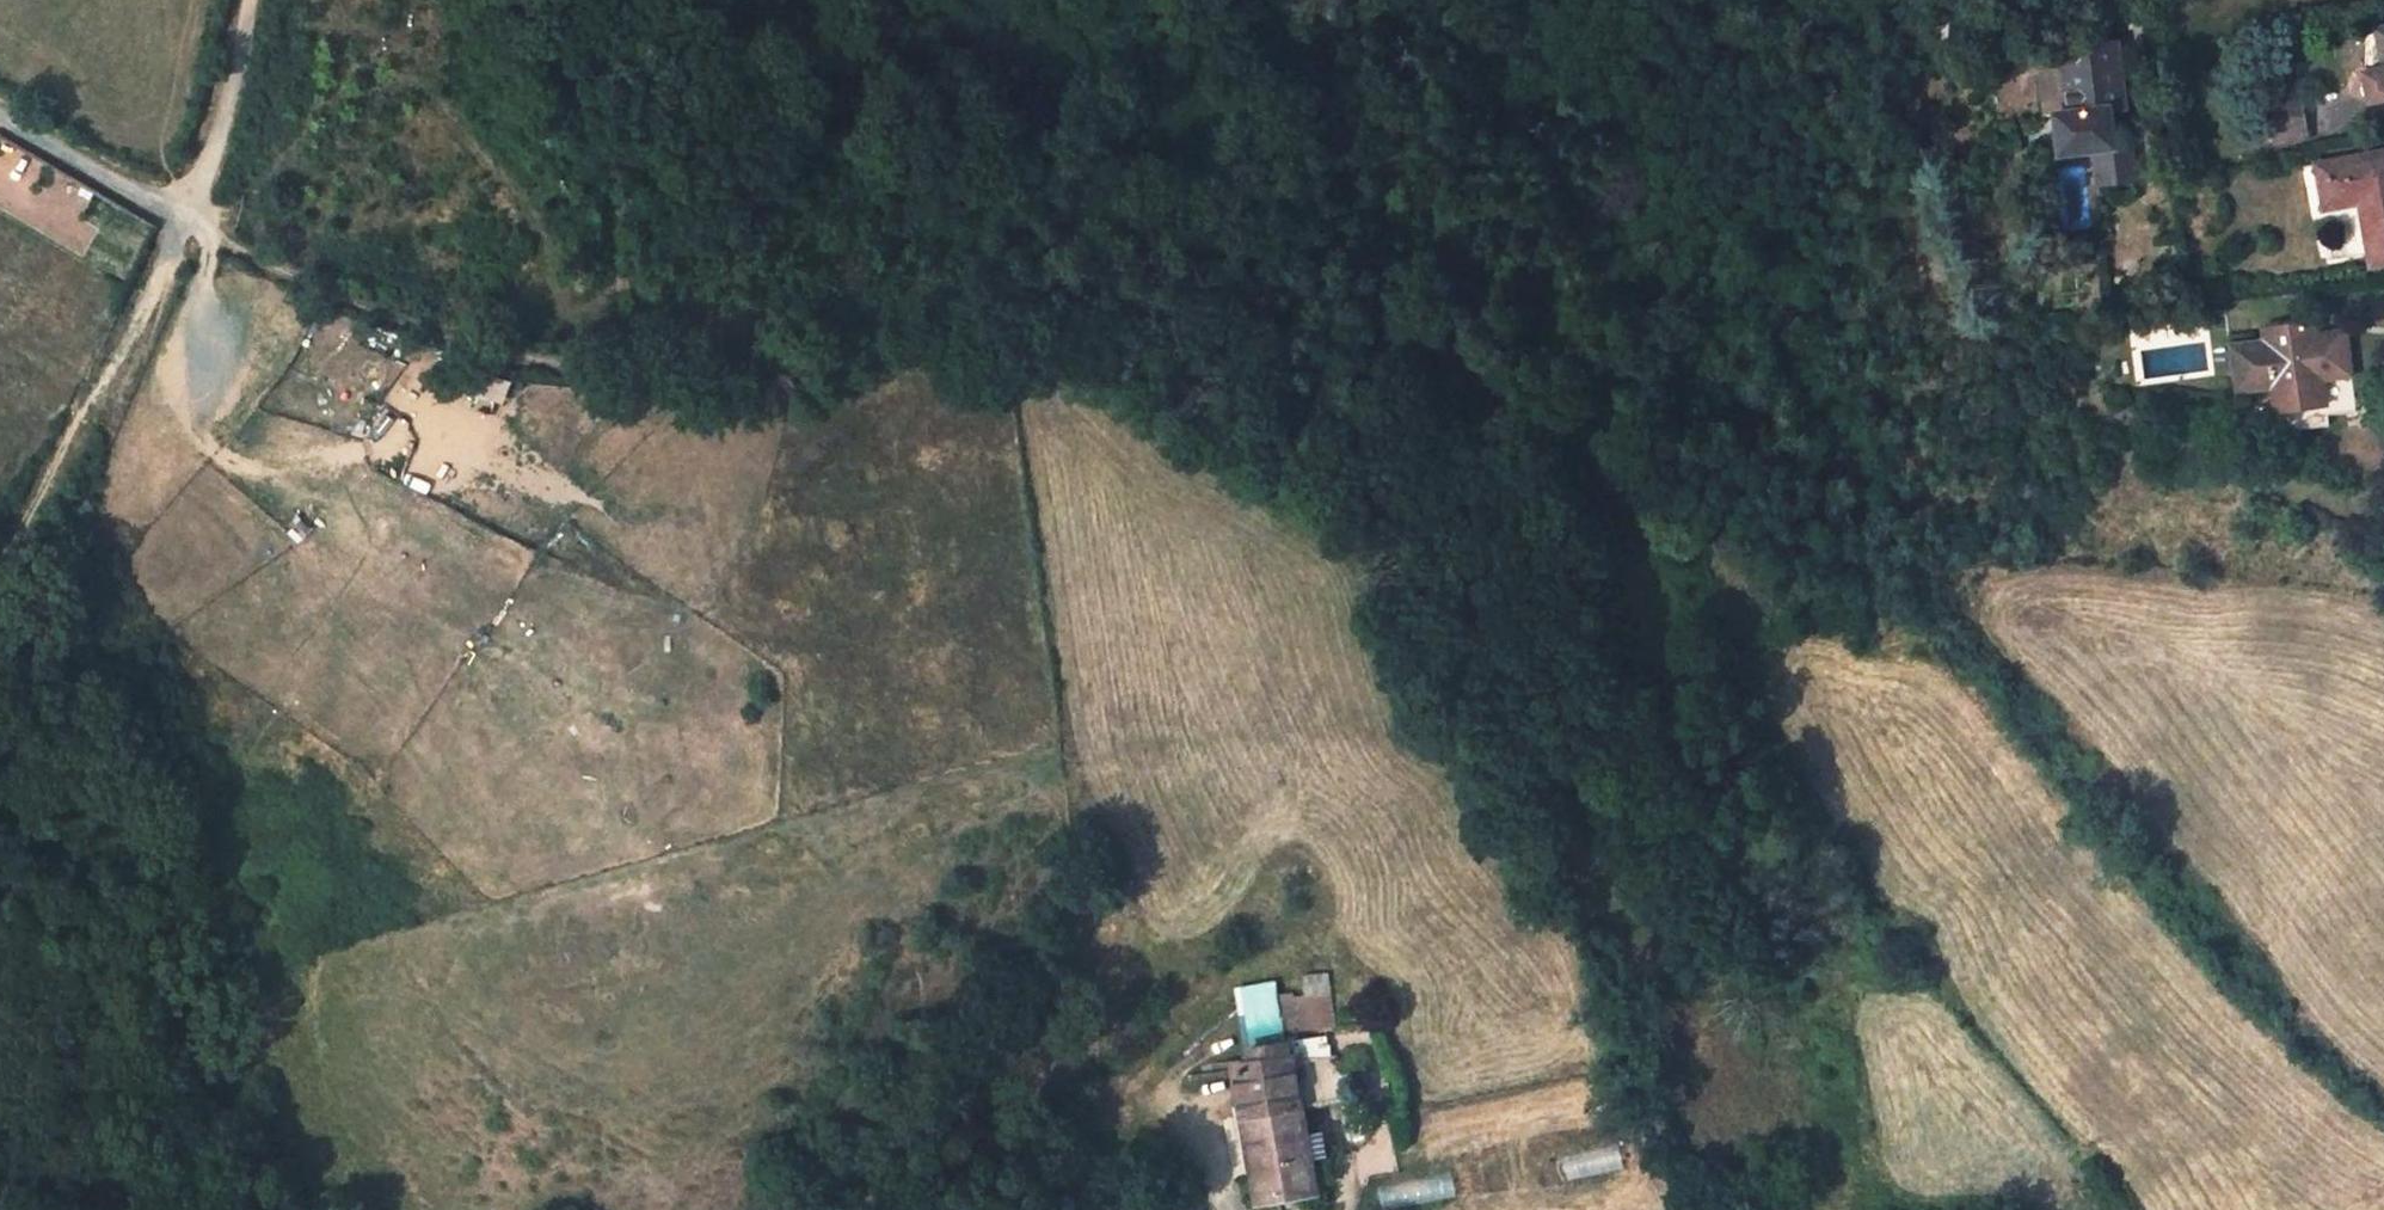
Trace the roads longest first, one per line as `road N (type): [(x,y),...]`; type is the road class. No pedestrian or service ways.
road 1 (track): [(1705,1209),(1673,1166),(1651,1117),(1620,972),(1504,800),(1381,531),(1336,480),(1209,399),(1043,331),(813,359),(623,369),(531,357),(431,337),(268,267),(188,213)]
road 2 (track): [(0,565),(158,285),(188,213)]
road 3 (track): [(249,0),(215,147),(188,213)]
road 4 (residential): [(0,114),(99,175),(188,213)]

